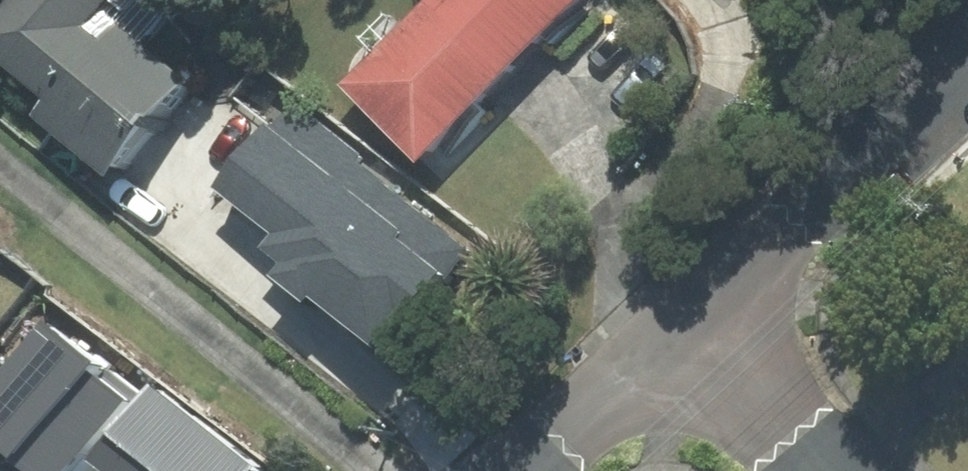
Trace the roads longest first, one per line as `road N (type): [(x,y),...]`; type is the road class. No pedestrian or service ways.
road 1 (tertiary): [(967,52),(704,305)]
road 2 (tertiary): [(704,305),(531,470)]
road 3 (residential): [(855,470),(704,305)]

